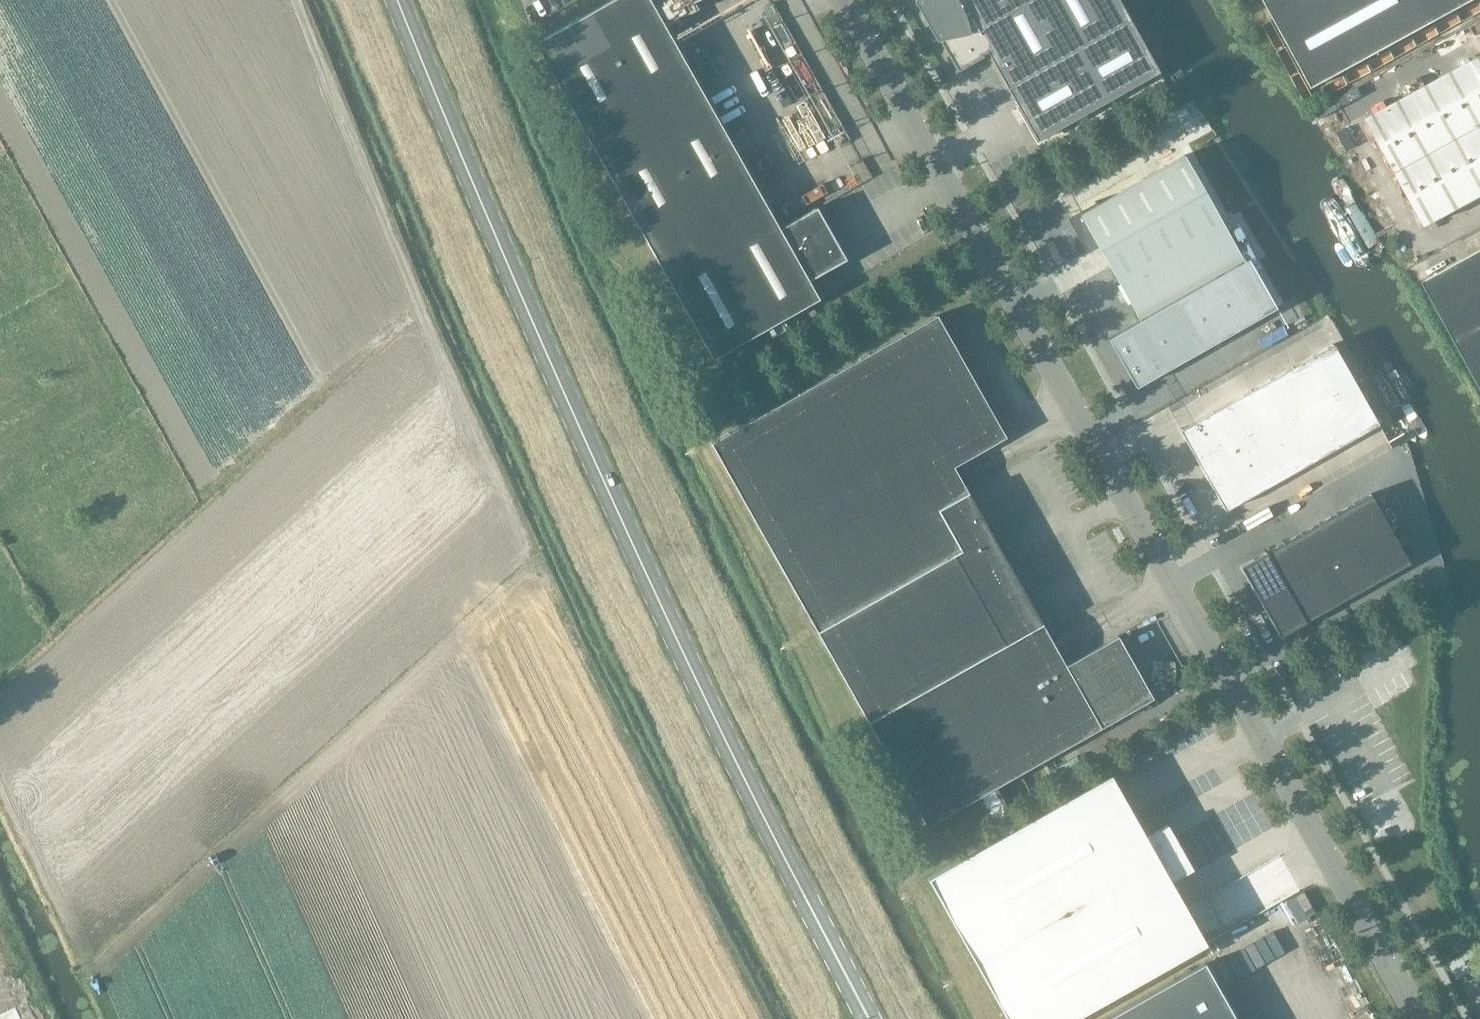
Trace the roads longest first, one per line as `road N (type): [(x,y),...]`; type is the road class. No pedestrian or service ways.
road 1 (unclassified): [(1417,1018),(840,0)]
road 2 (primary): [(872,1018),(653,583),(400,0)]

